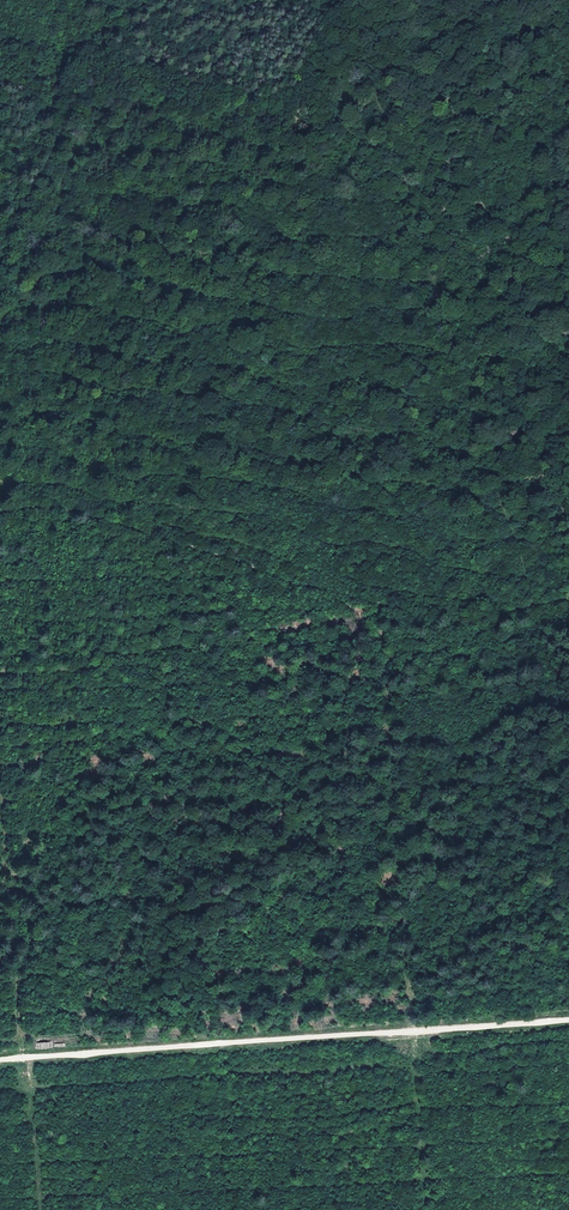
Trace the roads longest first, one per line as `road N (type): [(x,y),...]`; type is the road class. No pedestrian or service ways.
road 1 (track): [(0,1062),(415,1029)]
road 2 (track): [(415,1029),(568,1018)]

